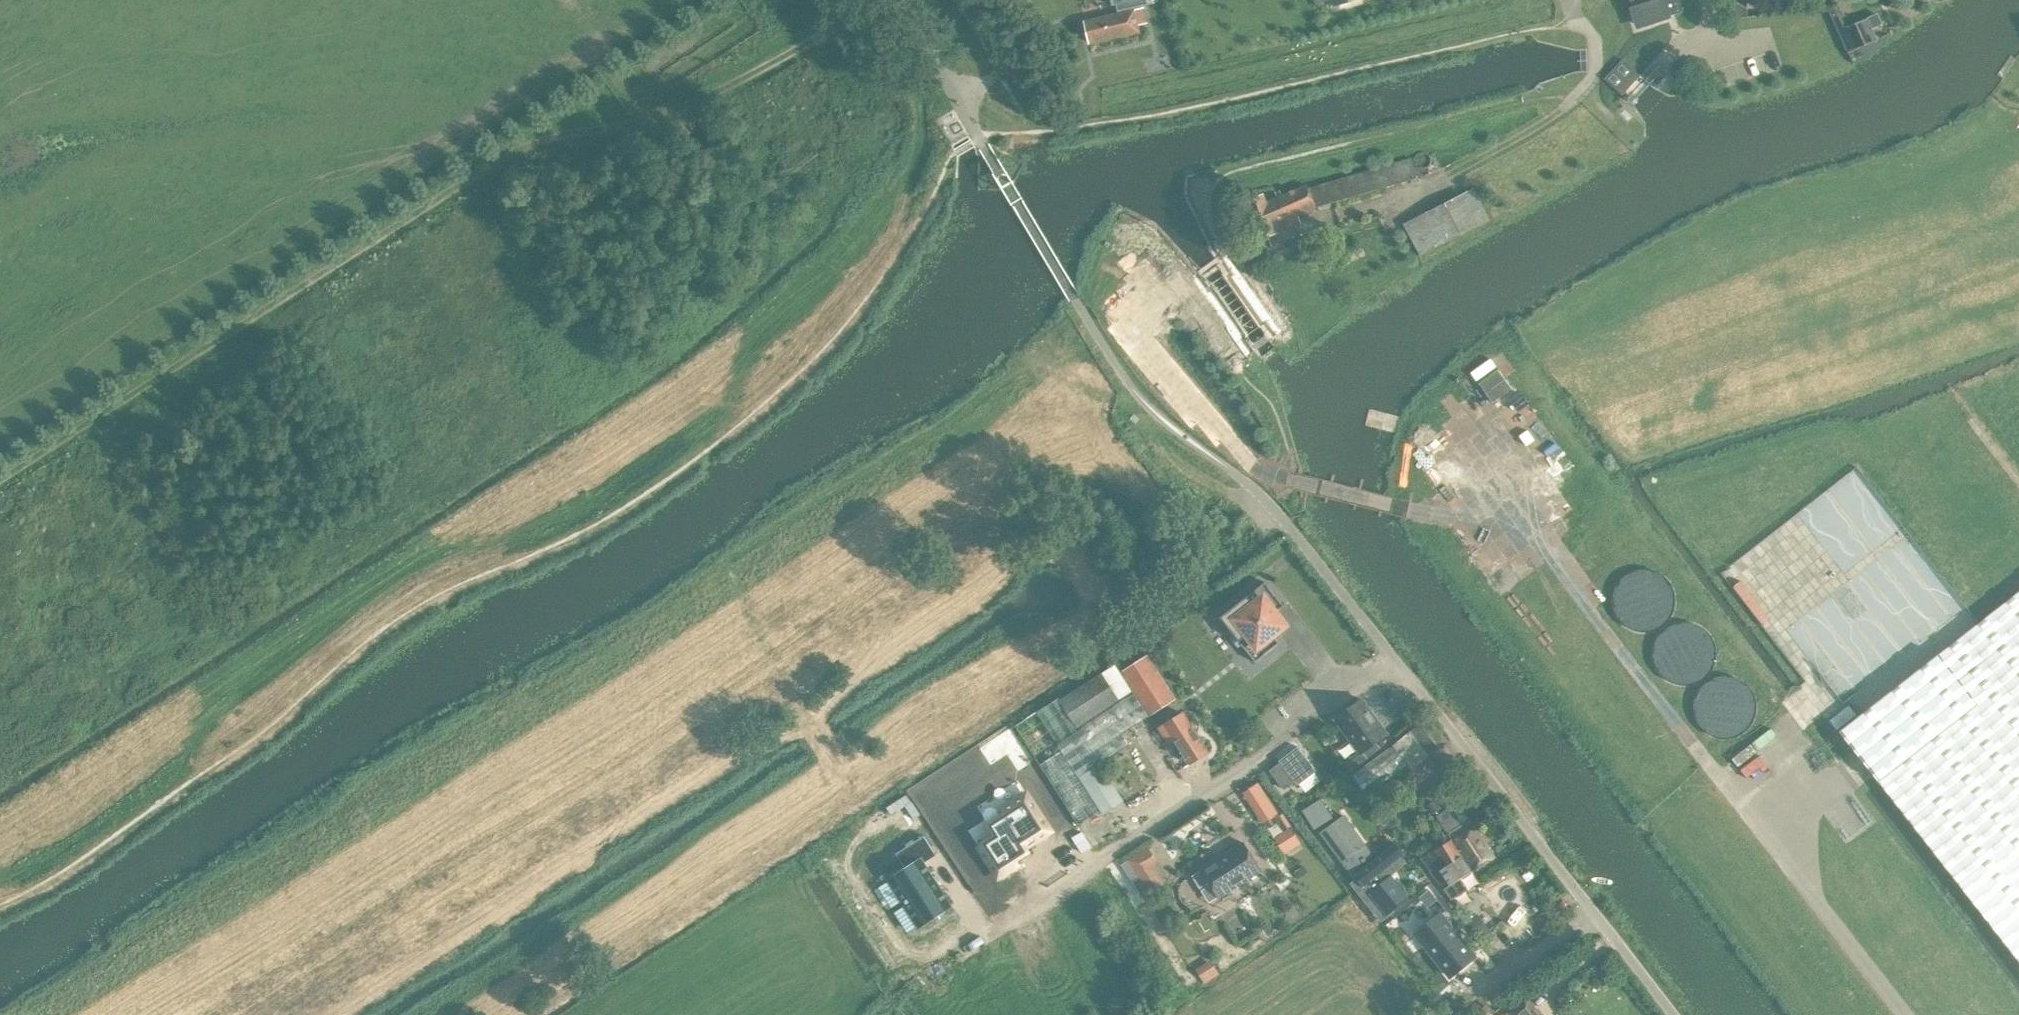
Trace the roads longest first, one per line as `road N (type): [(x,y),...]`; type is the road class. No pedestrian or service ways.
road 1 (track): [(883,0),(688,113),(526,144),(0,483)]
road 2 (unclassified): [(987,924),(1394,659)]
road 3 (unclassified): [(1676,1014),(1394,659)]

